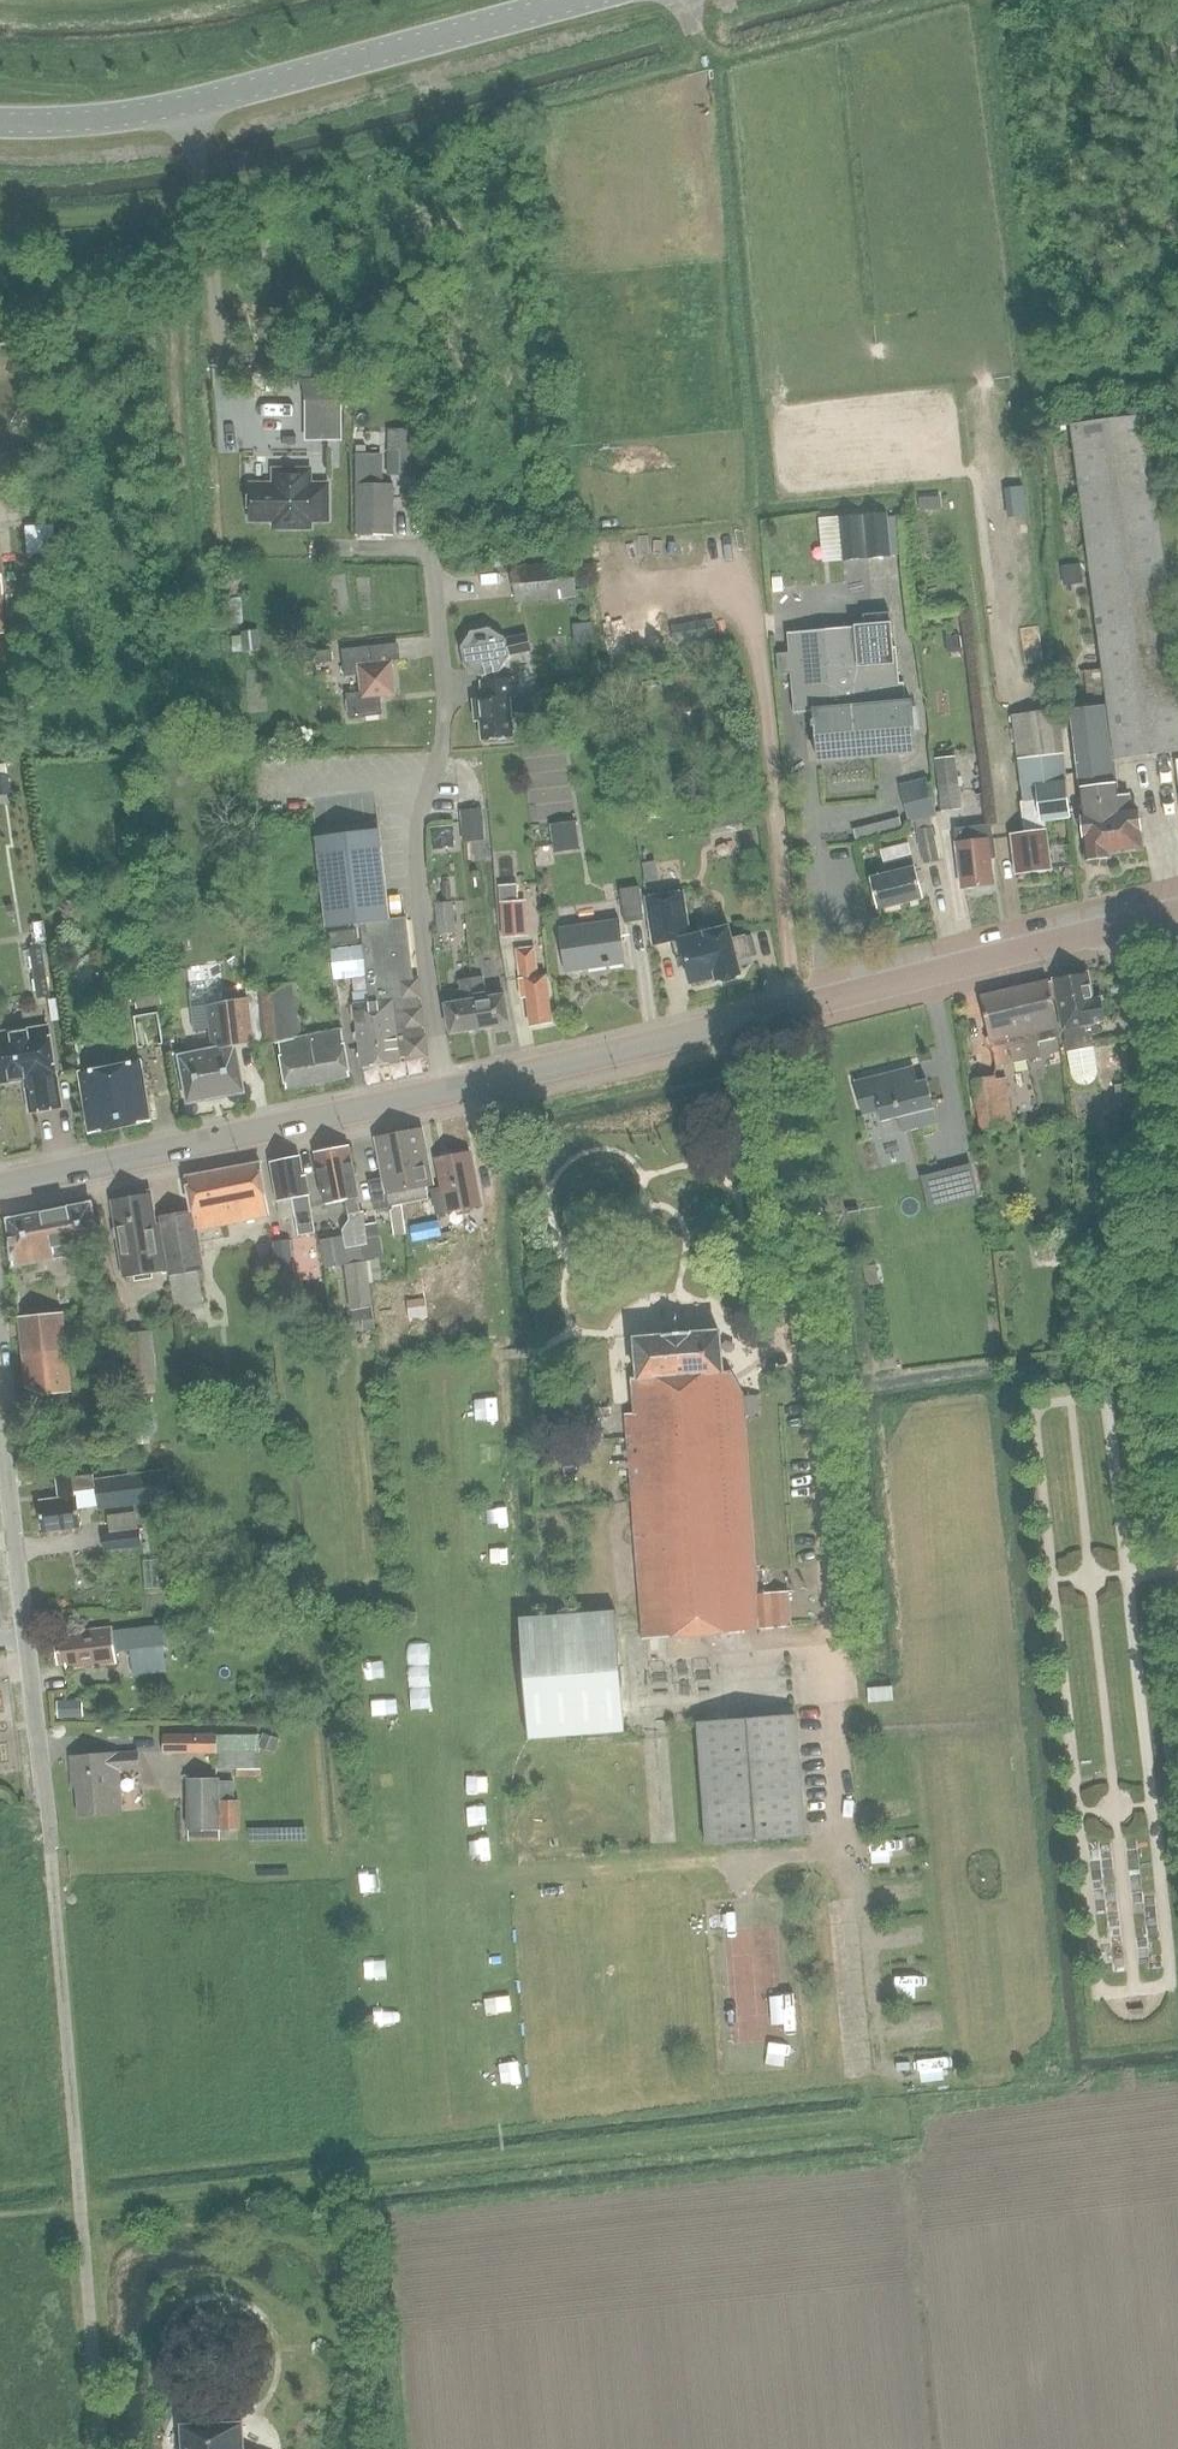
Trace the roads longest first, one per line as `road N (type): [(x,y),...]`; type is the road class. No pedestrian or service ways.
road 1 (secondary): [(0,1188),(1177,915)]
road 2 (track): [(699,77),(780,1011)]
road 3 (unclassified): [(0,124),(149,115),(582,0)]
road 4 (residential): [(0,1429),(50,1854)]

